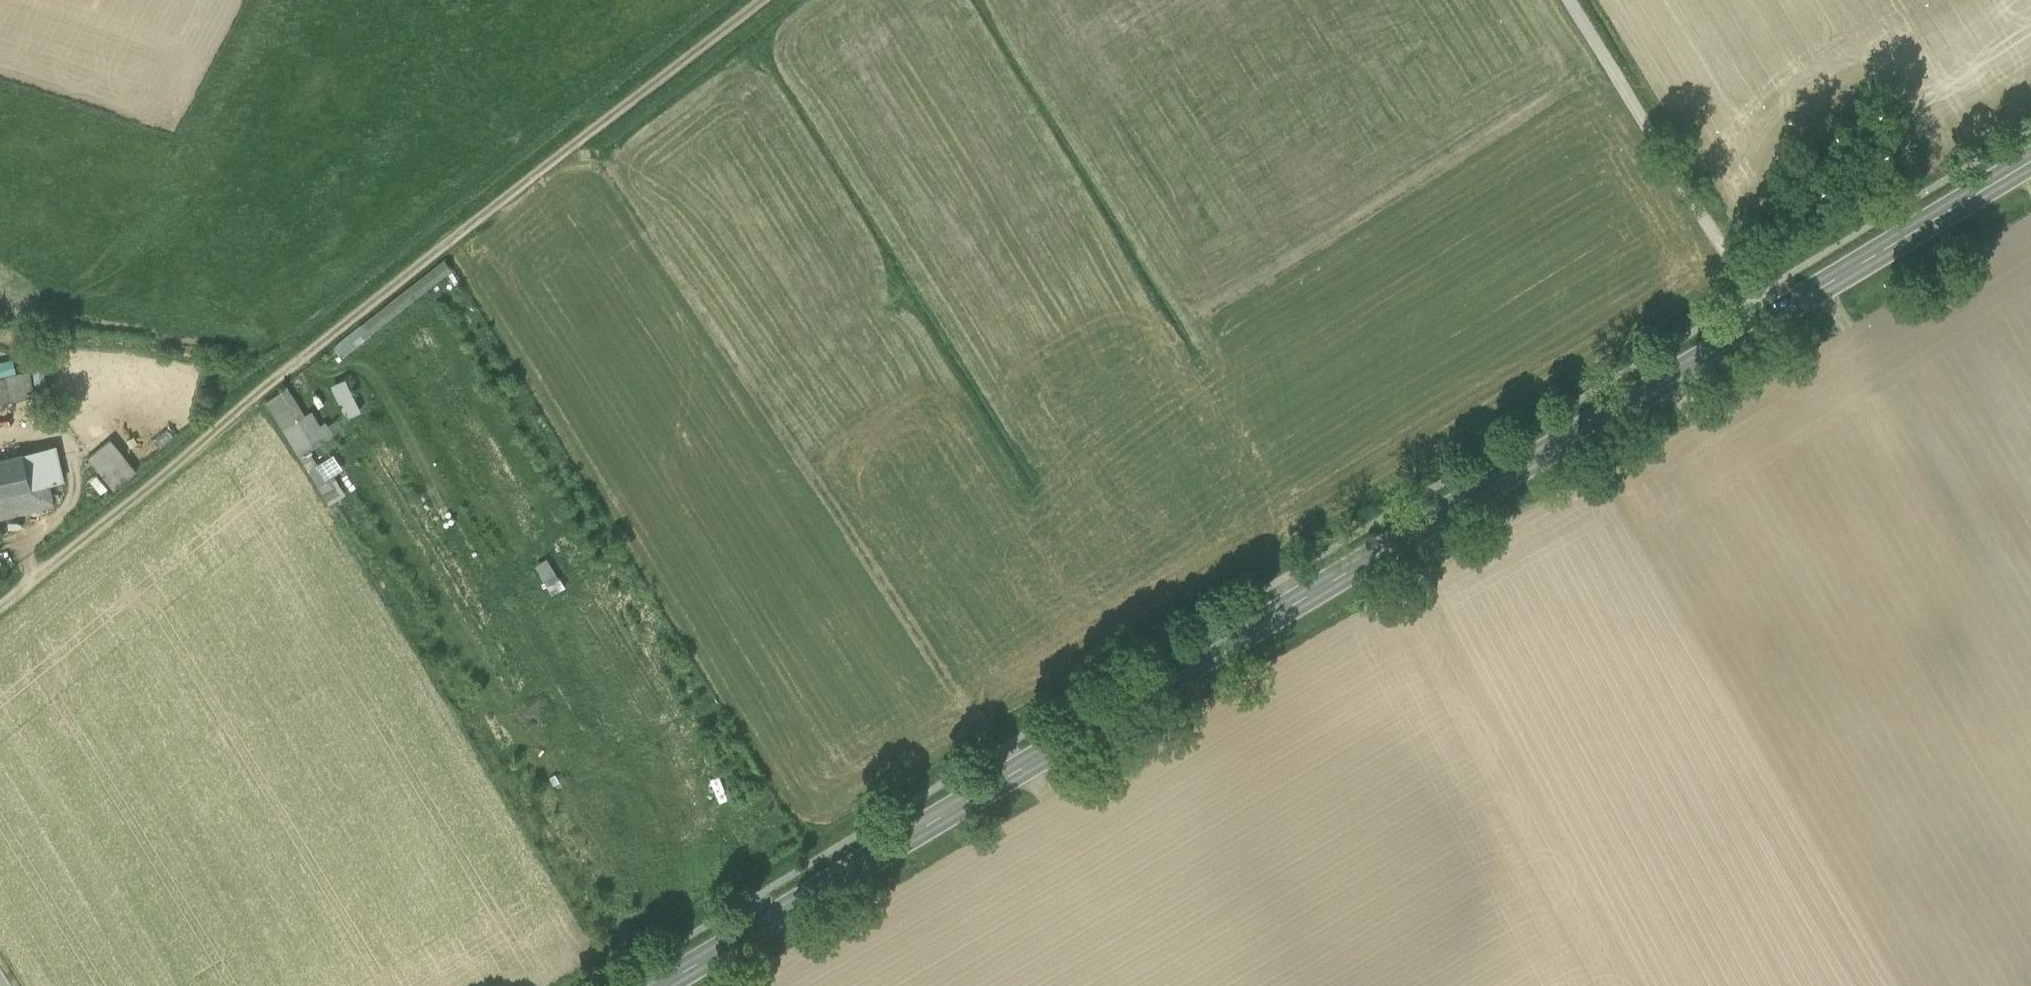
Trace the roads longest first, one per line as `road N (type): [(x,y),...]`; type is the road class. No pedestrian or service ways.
road 1 (secondary): [(2030,161),(658,985)]
road 2 (track): [(0,603),(758,0)]
road 3 (track): [(1567,0),(1768,319)]
road 4 (track): [(0,444),(77,443),(87,491),(16,542),(39,573)]

